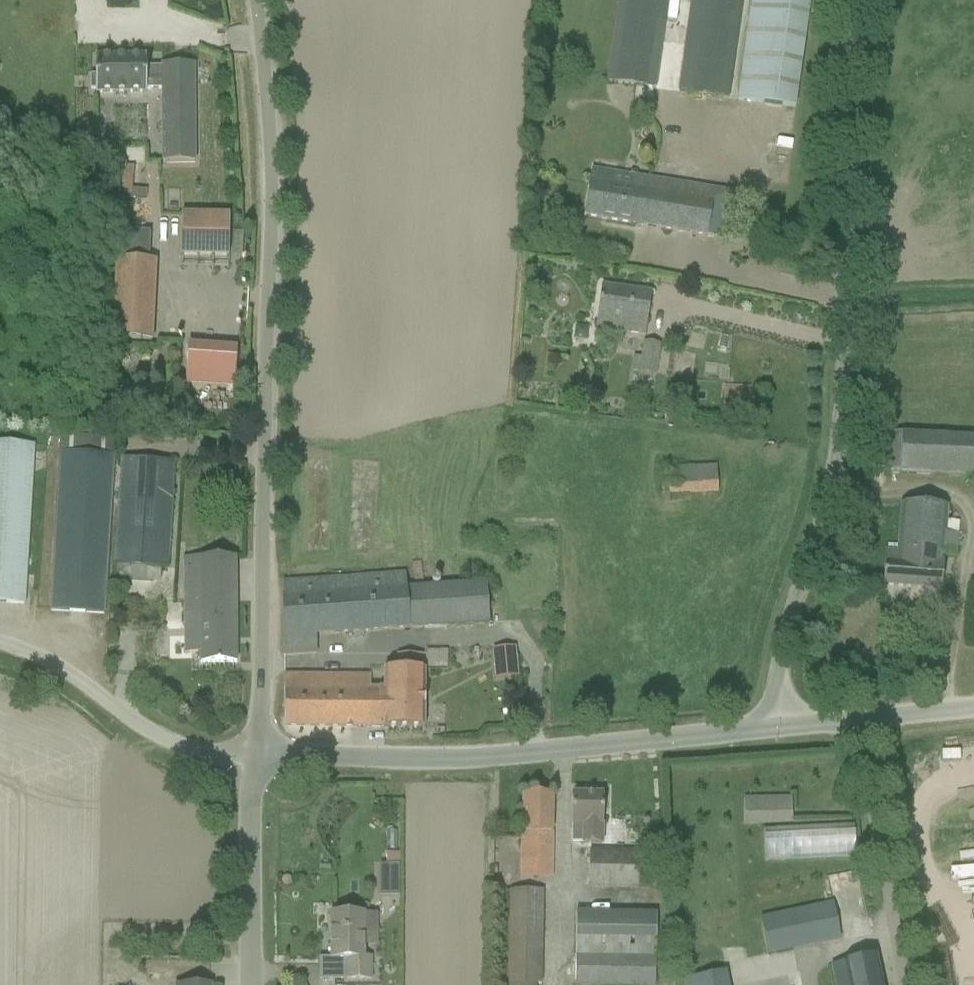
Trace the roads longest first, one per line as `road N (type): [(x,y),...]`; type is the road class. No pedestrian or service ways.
road 1 (unclassified): [(253,756),(263,267),(239,0)]
road 2 (unclassified): [(782,725),(784,636),(825,506),(835,432),(848,0)]
road 3 (unclassified): [(253,756),(509,756),(782,725)]
road 4 (unclassified): [(0,645),(35,655),(170,743),(253,756)]
road 5 (unclassified): [(251,984),(253,756)]
road 6 (unclassified): [(973,707),(782,725)]

